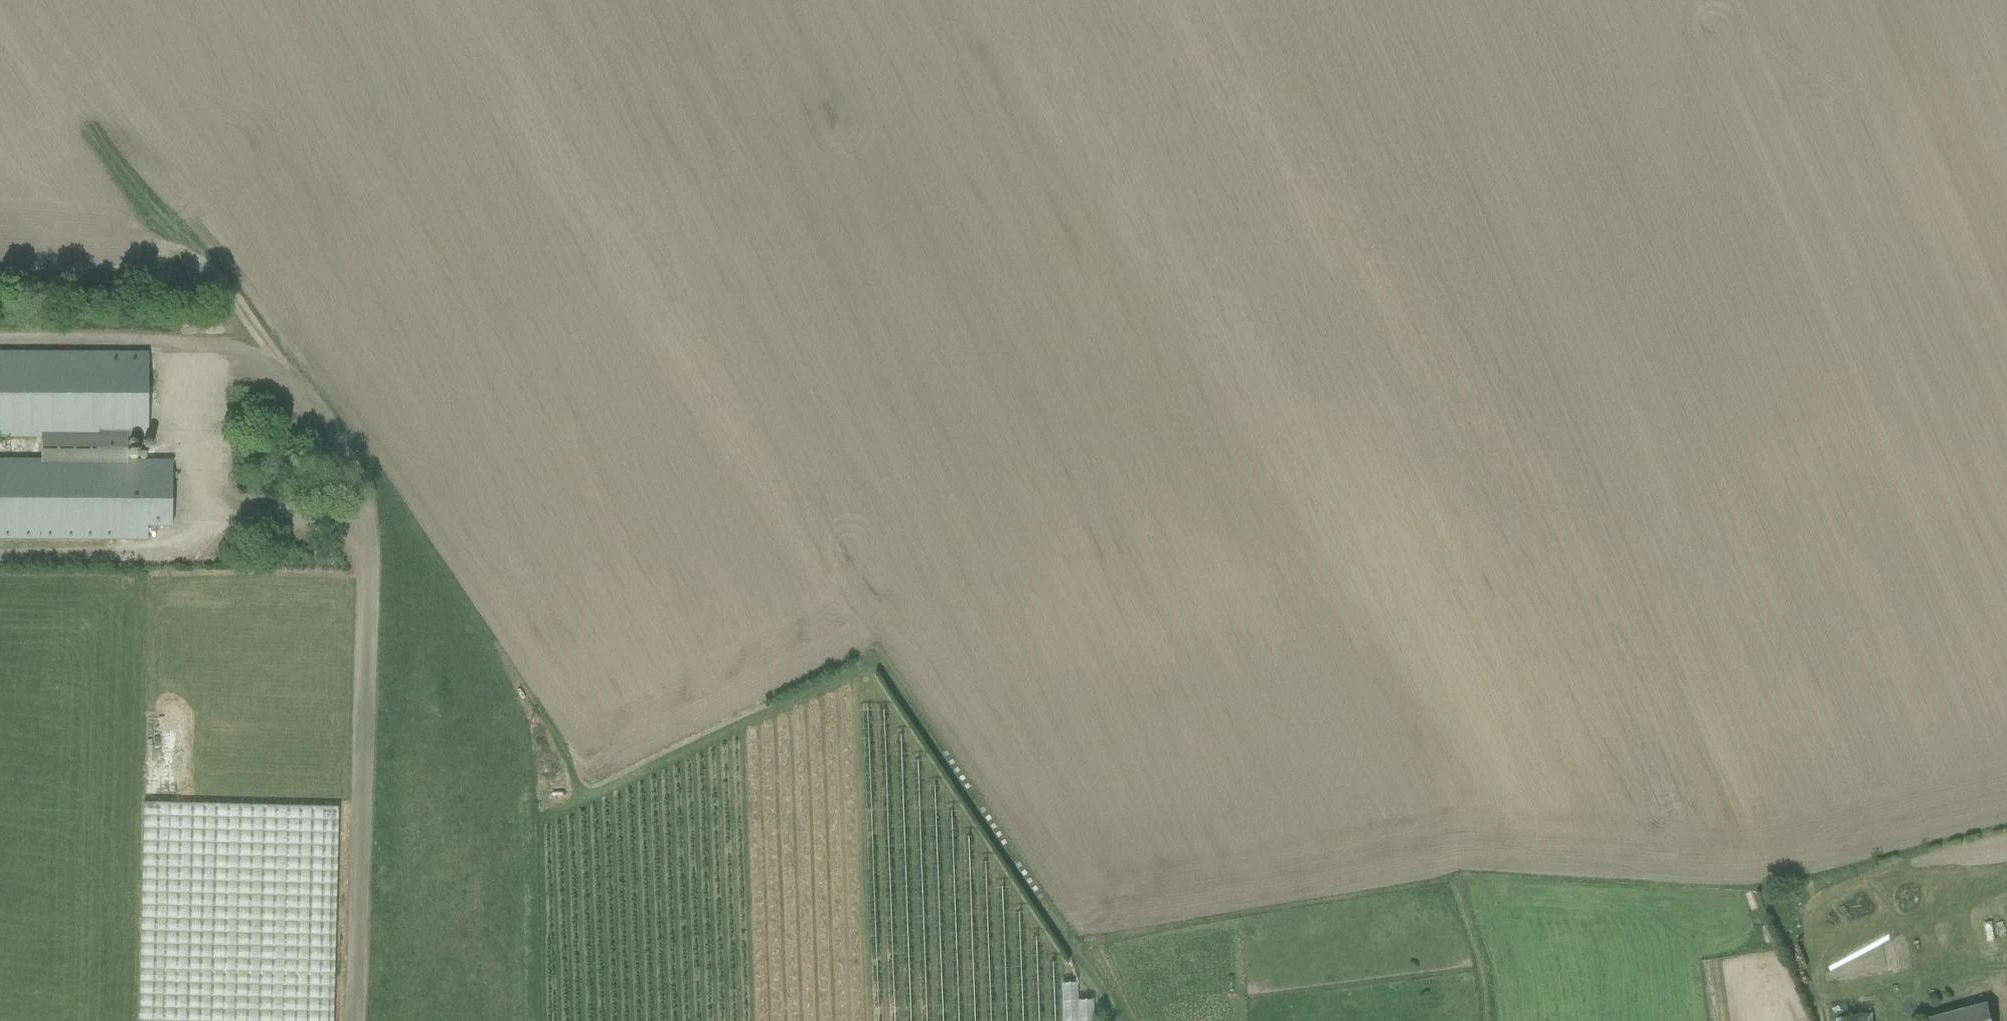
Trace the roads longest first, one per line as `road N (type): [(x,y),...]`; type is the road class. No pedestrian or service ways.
road 1 (unclassified): [(348,1020),(358,534),(350,521),(224,509)]
road 2 (track): [(1115,1020),(875,650)]

